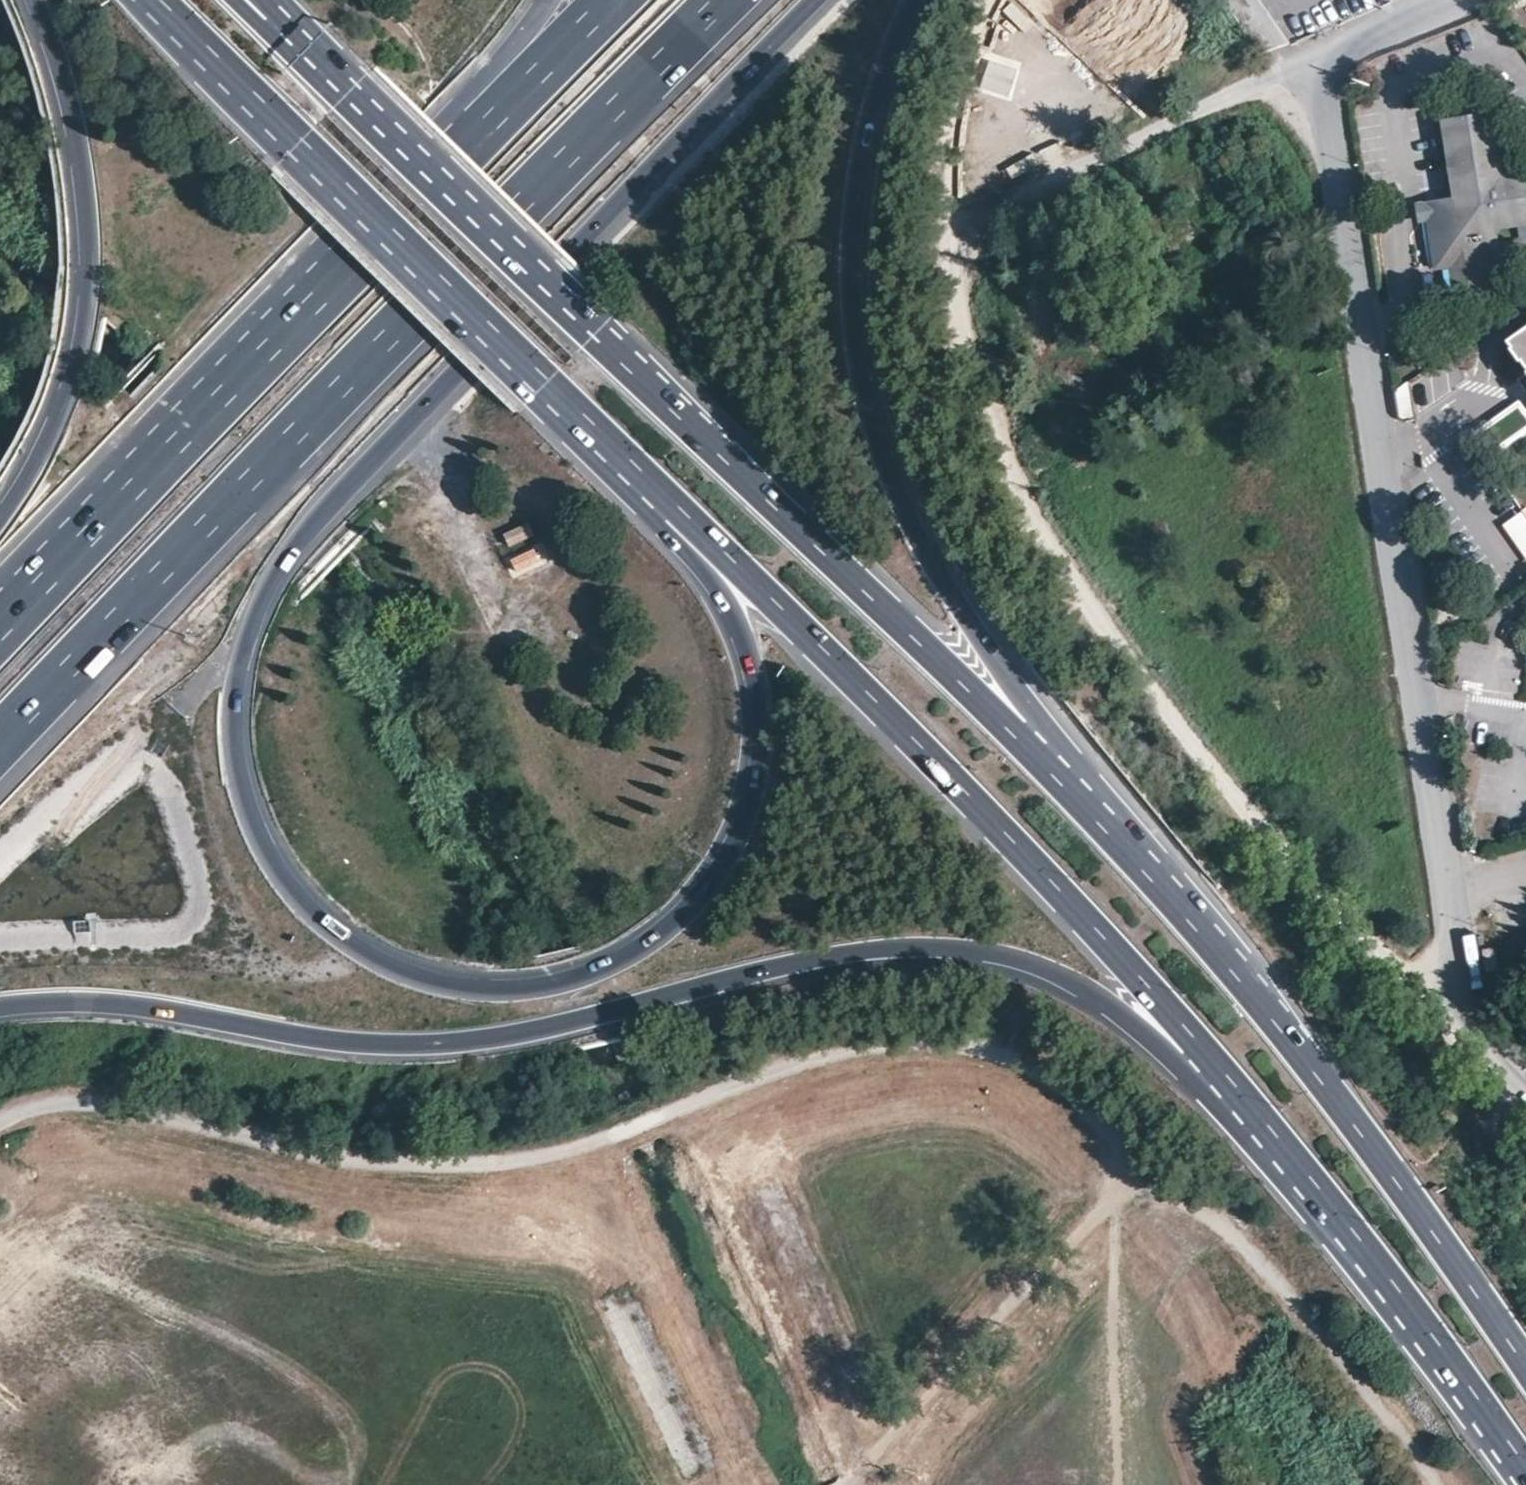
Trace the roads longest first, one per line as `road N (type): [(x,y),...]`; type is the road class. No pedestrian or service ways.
road 1 (motorway): [(704,532),(706,572),(744,639),(765,732),(751,822),(714,885),(678,922),(642,950),(566,983),(477,988),(372,958),(293,895),(252,816),(234,730),(242,677),(290,563),(359,470),(816,0)]
road 2 (track): [(1437,1484),(1247,1247),(1066,1081),(1001,1048),(937,1039),(837,1052),(555,1149),(461,1164),(369,1158),(85,1100),(0,1121)]
road 3 (unclassified): [(1479,1044),(1304,873),(1101,604),(984,413),(953,295),(948,234),(1312,68)]
road 4 (motorway): [(0,997),(113,995),(343,1036),(467,1034),(623,1003),(821,946),(930,936),(1023,954),(1108,1001),(1168,1053),(1224,1077)]
road 5 (primary): [(1032,756),(876,596),(262,13)]
road 6 (motorway): [(0,740),(385,333),(730,0)]
road 7 (unclassified): [(1312,68),(1451,876)]
road 8 (motorway): [(1032,756),(1026,710),(911,521),(858,375),(850,224),(860,152),(872,95),(912,0)]
road 9 (primary): [(1525,1362),(1267,1016),(1032,756)]
road 10 (primary): [(163,0),(704,532)]
road 11 (primary): [(704,532),(1132,964),(1224,1077)]
road 12 (motorway): [(513,95),(0,628)]
road 13 (motorway): [(34,0),(58,58),(80,157),(89,306),(47,444),(0,514)]
road 14 (primary): [(1224,1077),(1525,1463)]
road 15 (track): [(839,1484),(1128,1183),(1142,1155)]
road 16 (unclassified): [(1451,876),(1479,1044)]
road 17 (unclassified): [(1312,68),(1465,0)]
road 18 (motorway): [(611,0),(513,95)]

